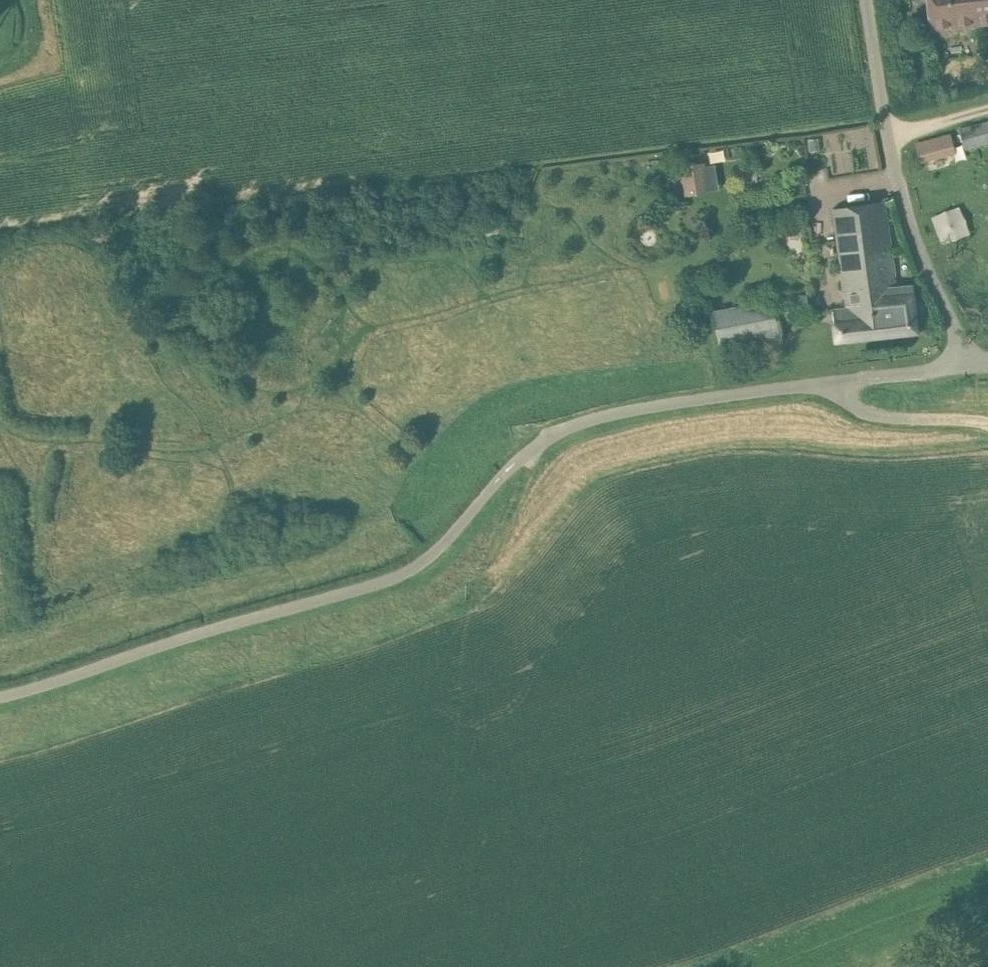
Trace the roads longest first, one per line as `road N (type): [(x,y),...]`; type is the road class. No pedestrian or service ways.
road 1 (unclassified): [(0,697),(416,565),(528,452),(585,421),(629,409),(956,370)]
road 2 (unclassified): [(956,370),(952,320),(903,199),(867,0)]
road 3 (track): [(830,385),(873,416),(987,424)]

